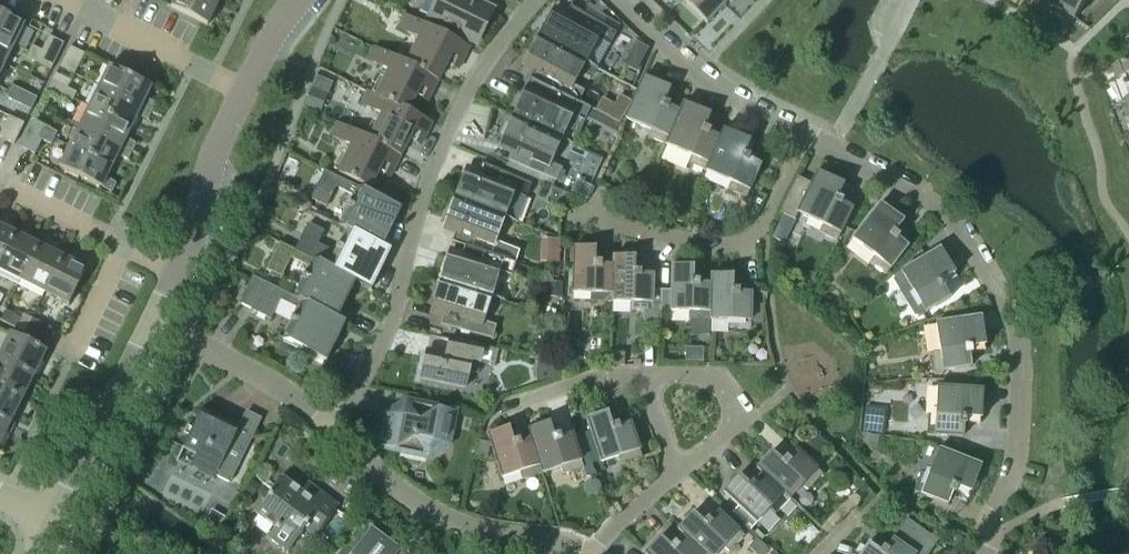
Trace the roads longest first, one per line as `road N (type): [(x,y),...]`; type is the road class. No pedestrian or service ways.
road 1 (residential): [(804,133),(948,213),(1017,335),(1013,472),(981,553)]
road 2 (residential): [(328,430),(372,364),(396,307),(421,196),(466,93),(539,0)]
road 3 (residential): [(589,553),(451,522),(328,430)]
road 4 (residential): [(605,221),(756,238),(804,133)]
road 5 (residential): [(620,0),(700,71),(804,133)]
road 6 (tertiary): [(59,525),(152,322)]
road 7 (residential): [(328,430),(280,388),(152,322)]
road 8 (residential): [(243,90),(65,0)]
road 9 (residential): [(176,274),(0,181)]
road 10 (residential): [(649,383),(711,378),(737,413),(721,440),(672,477)]
road 11 (tertiary): [(176,274),(243,90)]
road 12 (residential): [(517,409),(594,385),(649,383)]

